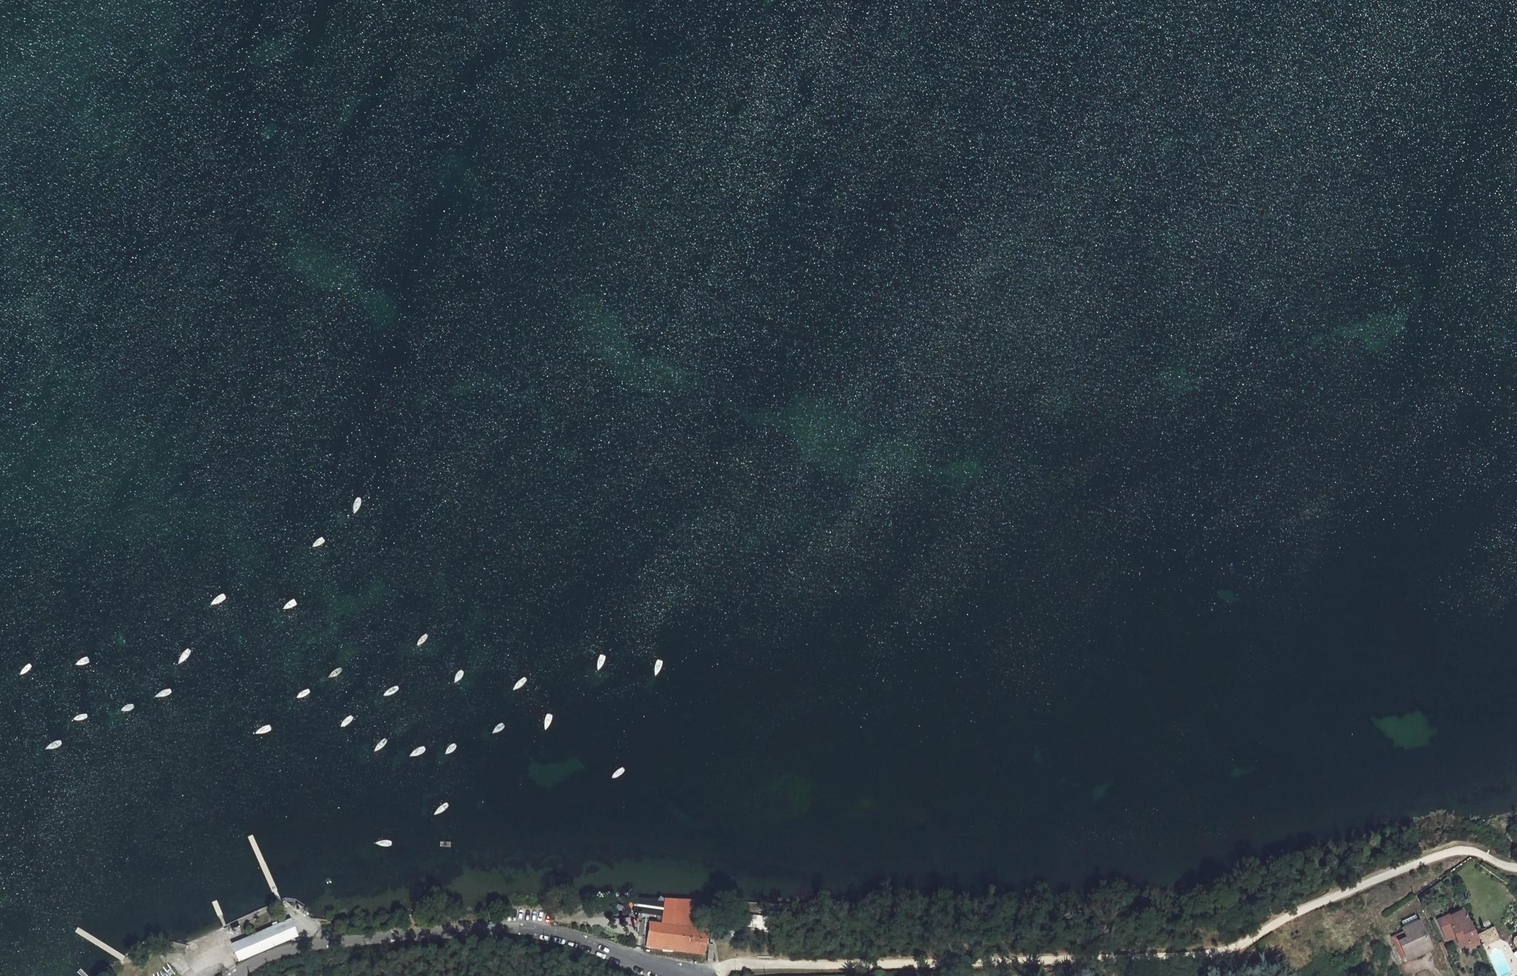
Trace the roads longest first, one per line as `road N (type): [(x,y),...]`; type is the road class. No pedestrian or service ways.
road 1 (residential): [(241,975),(349,944),(535,932),(699,975)]

